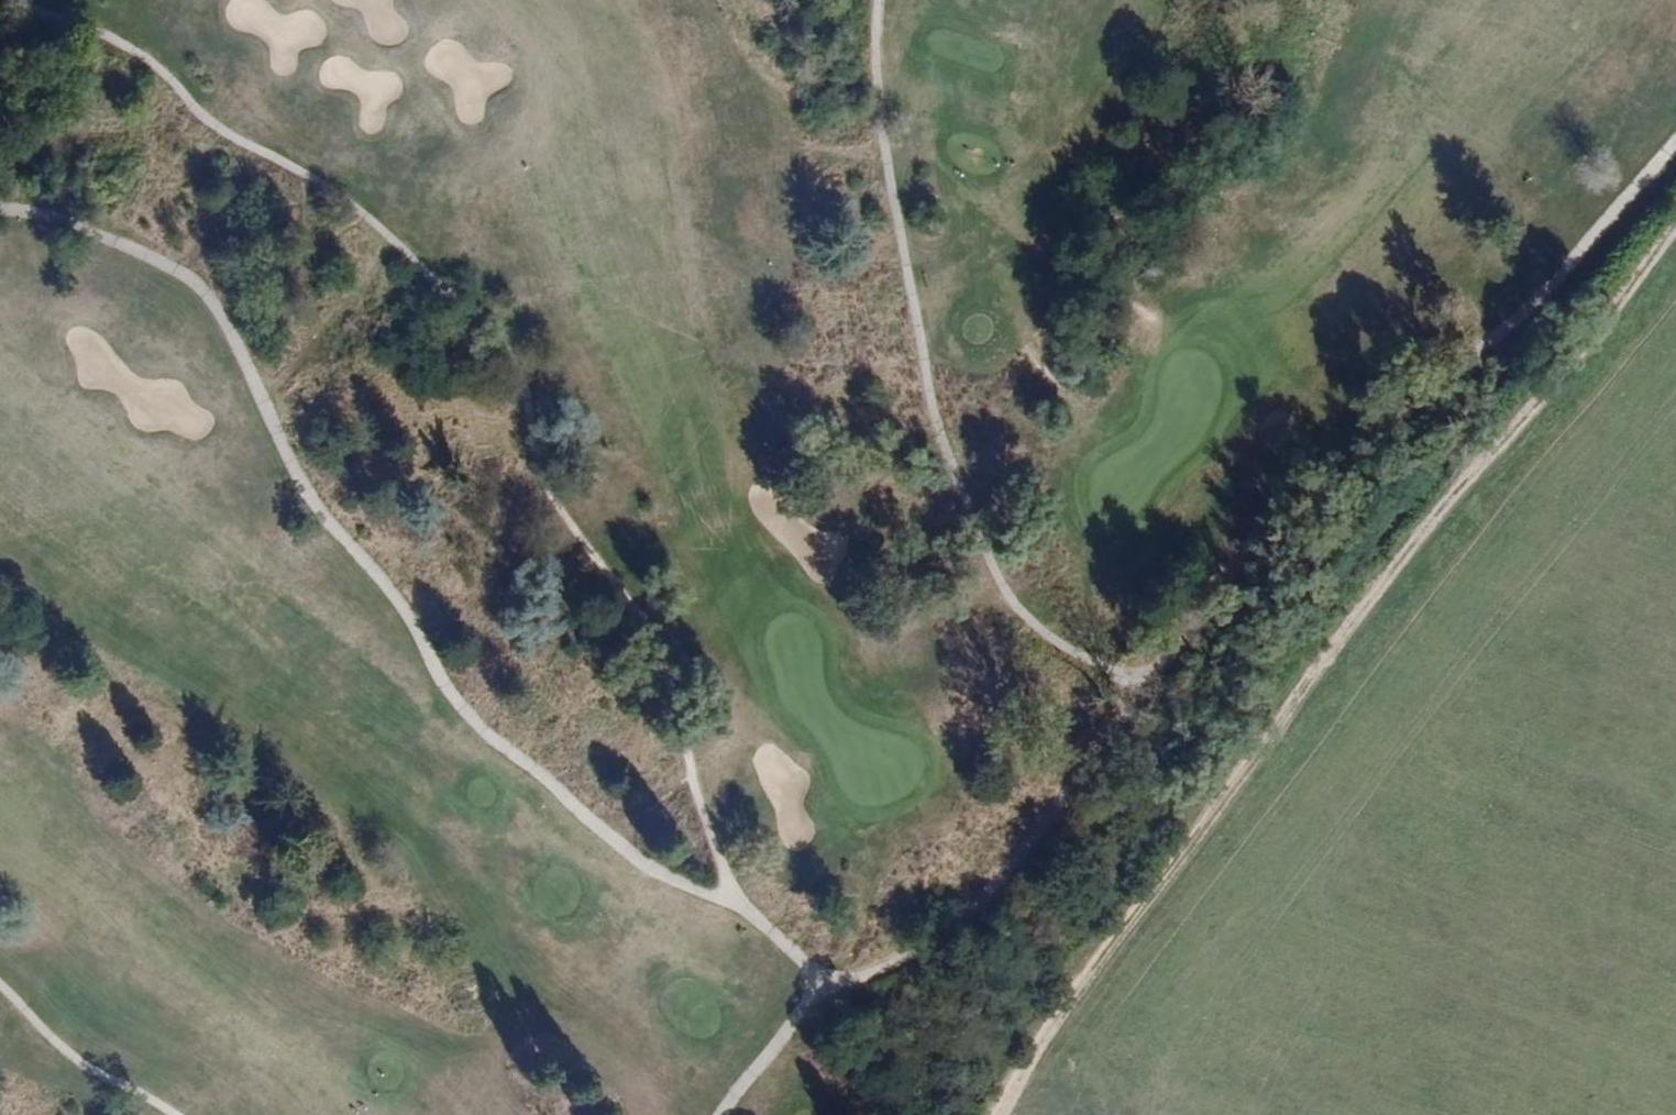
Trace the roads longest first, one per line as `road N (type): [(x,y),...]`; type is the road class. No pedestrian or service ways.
road 1 (track): [(995,1114),(1088,955),(1249,749),(1461,511),(1675,236)]

